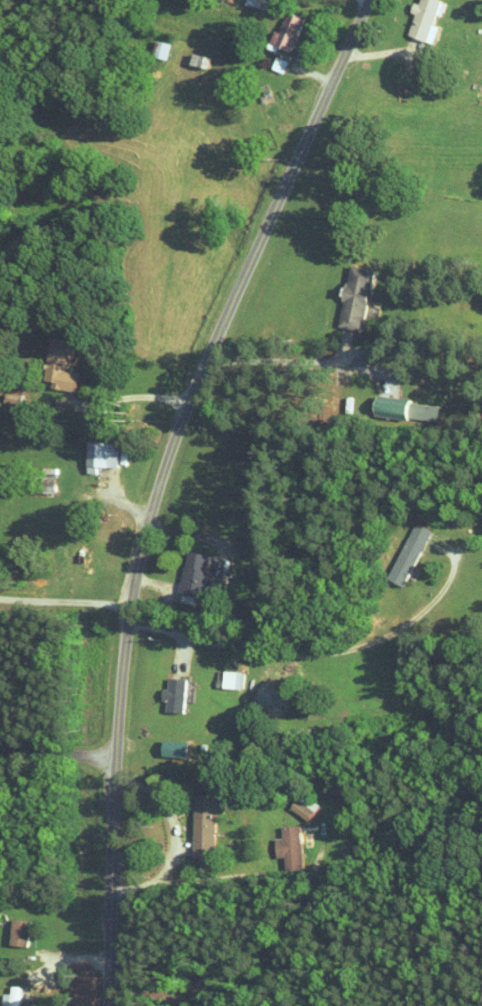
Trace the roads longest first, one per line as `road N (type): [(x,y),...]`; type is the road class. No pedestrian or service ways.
road 1 (residential): [(104,1005),(112,778),(127,623),(152,500),(190,393),(370,0)]

